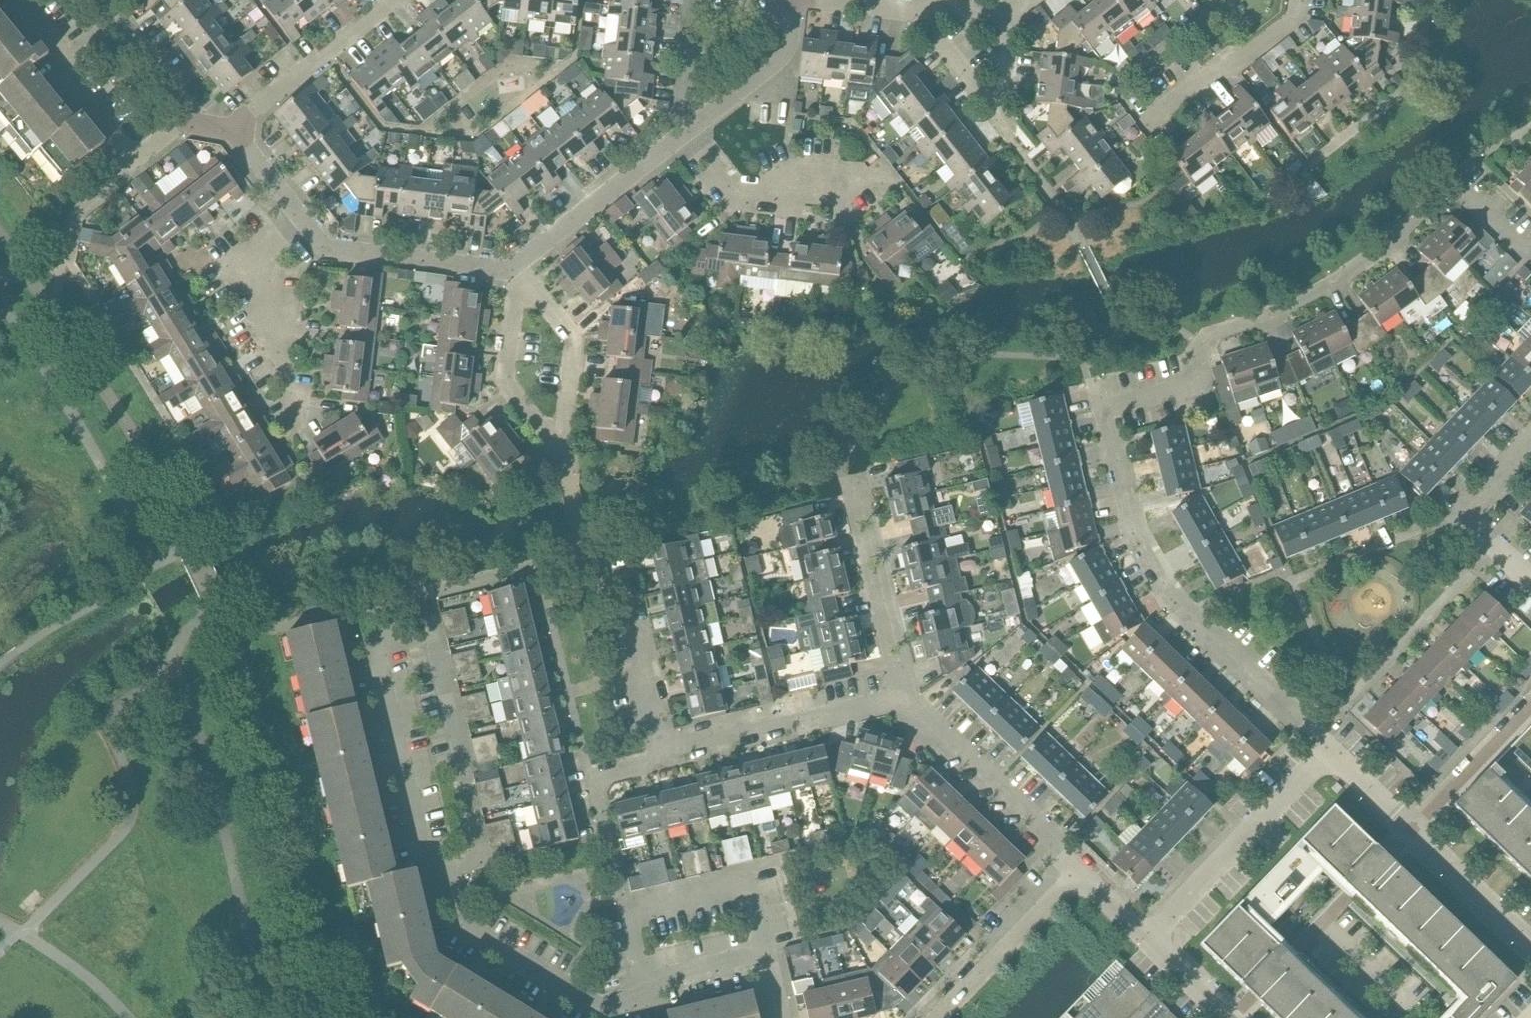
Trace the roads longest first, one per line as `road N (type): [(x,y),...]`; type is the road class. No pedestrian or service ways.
road 1 (residential): [(650,982),(597,1006),(463,922),(449,872),(427,852),(376,642),(402,636),(394,602),(587,555)]
road 2 (residential): [(1530,241),(1451,182),(1399,238),(1311,297),(1204,342),(1195,373),(1100,399)]
road 3 (residential): [(1327,746),(1175,602),(1134,527),(1100,399)]
road 4 (residential): [(766,950),(747,870),(625,899),(650,982)]
road 5 (residential): [(1327,746),(1147,938)]
road 6 (residential): [(26,0),(134,161),(188,120)]
road 7 (residential): [(1233,1017),(1413,831)]
road 8 (residential): [(905,3),(999,120),(1011,15)]
road 9 (residential): [(1080,874),(905,700)]
road 10 (residential): [(905,700),(667,758)]
road 11 (residential): [(667,758),(620,574),(593,581),(587,555)]
road 12 (residential): [(889,171),(849,194),(737,190),(692,130)]
road 13 (residential): [(299,215),(325,248),(514,269)]
road 14 (residential): [(905,700),(845,479)]
road 15 (residential): [(514,269),(692,130)]
road 16 (residential): [(396,0),(234,128)]
road 17 (residential): [(560,452),(574,342),(514,269)]
road 18 (residential): [(1145,129),(1294,20),(1298,0)]
road 19 (residential): [(299,215),(252,254),(246,304),(291,384)]
road 20 (residential): [(514,269),(506,383),(560,452)]
road 21 (residential): [(939,1017),(1080,874)]
road 22 (residential): [(1530,580),(1465,515),(1530,447)]
road 23 (residential): [(692,130),(782,56),(794,0)]
road 24 (residential): [(1413,831),(1530,708)]
road 25 (residential): [(1530,945),(1413,831)]
road 26 (residential): [(101,0),(188,120)]
road 27 (residential): [(1413,831),(1327,746)]
road 28 (residential): [(766,950),(650,982)]

